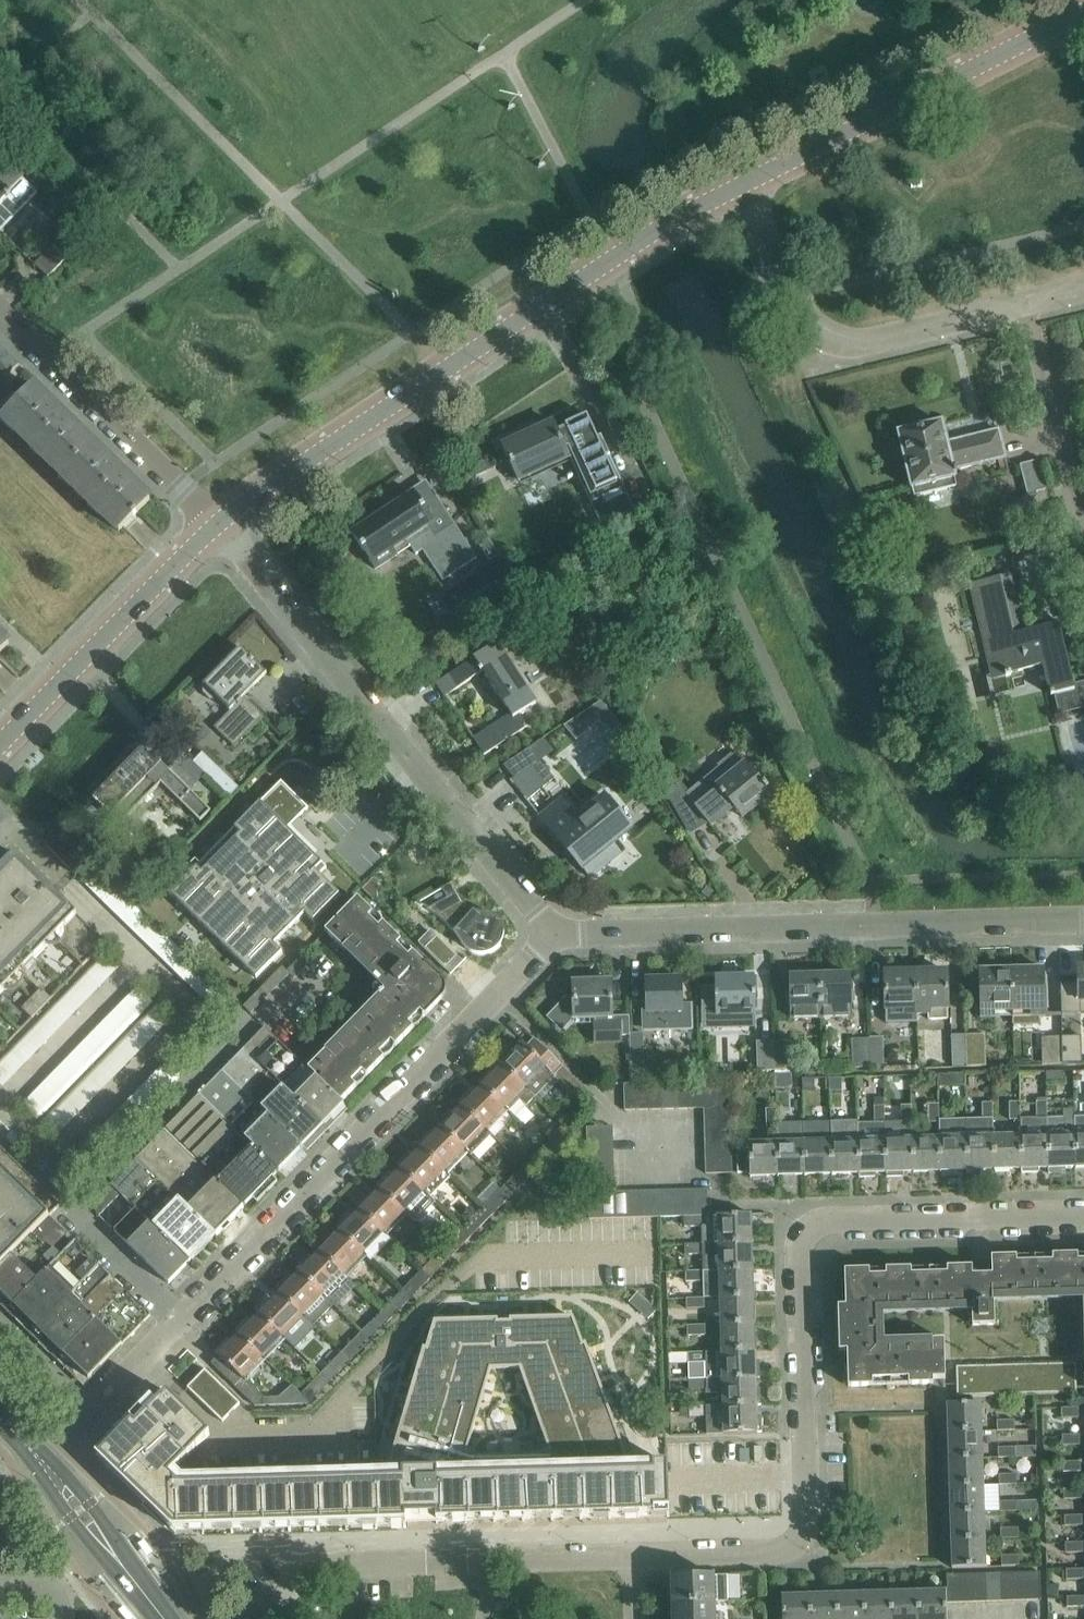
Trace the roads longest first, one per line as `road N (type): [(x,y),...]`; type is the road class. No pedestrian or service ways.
road 1 (residential): [(632,1558),(777,1555),(797,1546),(805,1525),(801,1261),(817,1226),(1083,1216)]
road 2 (residential): [(43,1466),(554,934)]
road 3 (tertiary): [(218,523),(665,224),(739,186)]
road 4 (residential): [(218,523),(554,934)]
road 5 (residential): [(554,934),(1083,919)]
road 6 (residential): [(1083,286),(844,341),(810,323),(739,186)]
road 7 (residential): [(249,1618),(317,1572),(352,1563),(632,1558)]
road 8 (tertiary): [(739,186),(1083,10)]
road 9 (tertiary): [(0,741),(218,523)]
road 10 (unclassified): [(218,523),(0,308)]
road 11 (tertiary): [(169,1618),(119,1545),(43,1466)]
road 12 (tertiary): [(43,1466),(76,1532),(150,1618)]

